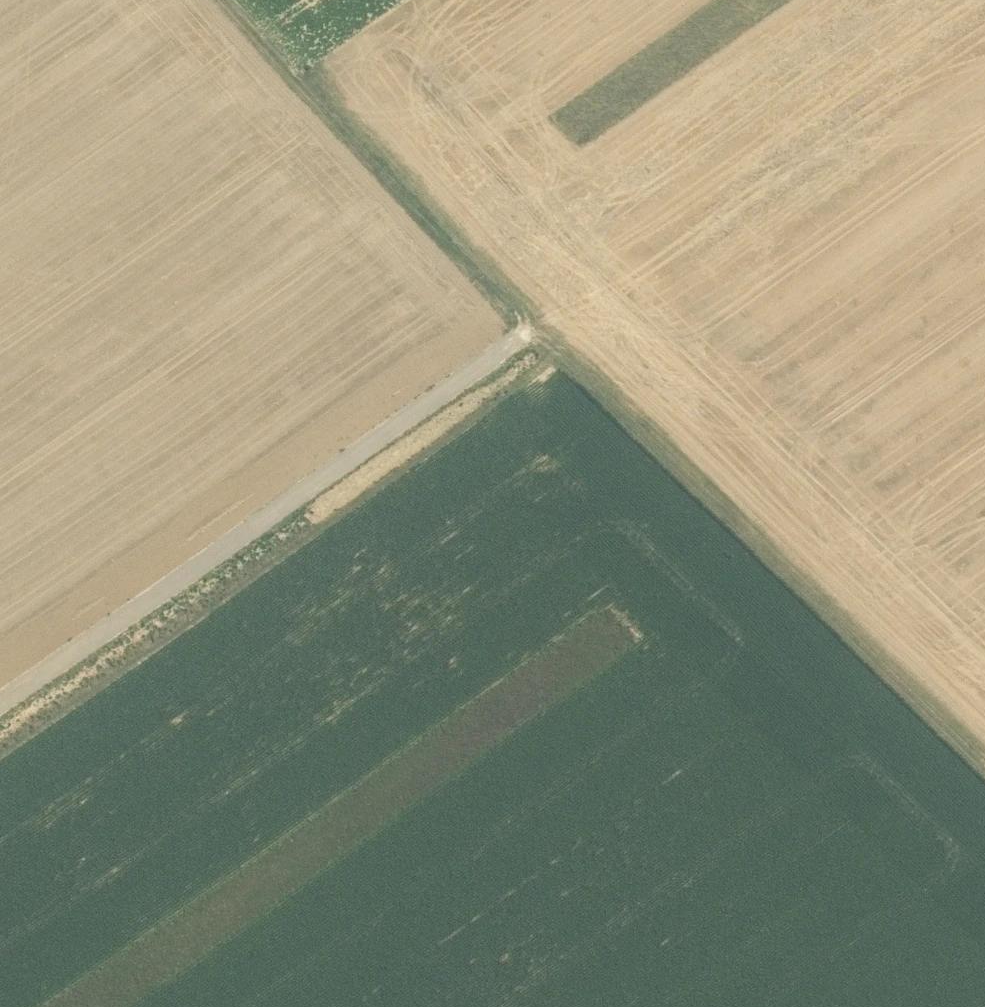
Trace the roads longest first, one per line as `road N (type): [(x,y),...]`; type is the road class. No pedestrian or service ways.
road 1 (track): [(223,0),(543,345),(984,777)]
road 2 (track): [(0,719),(532,333)]

